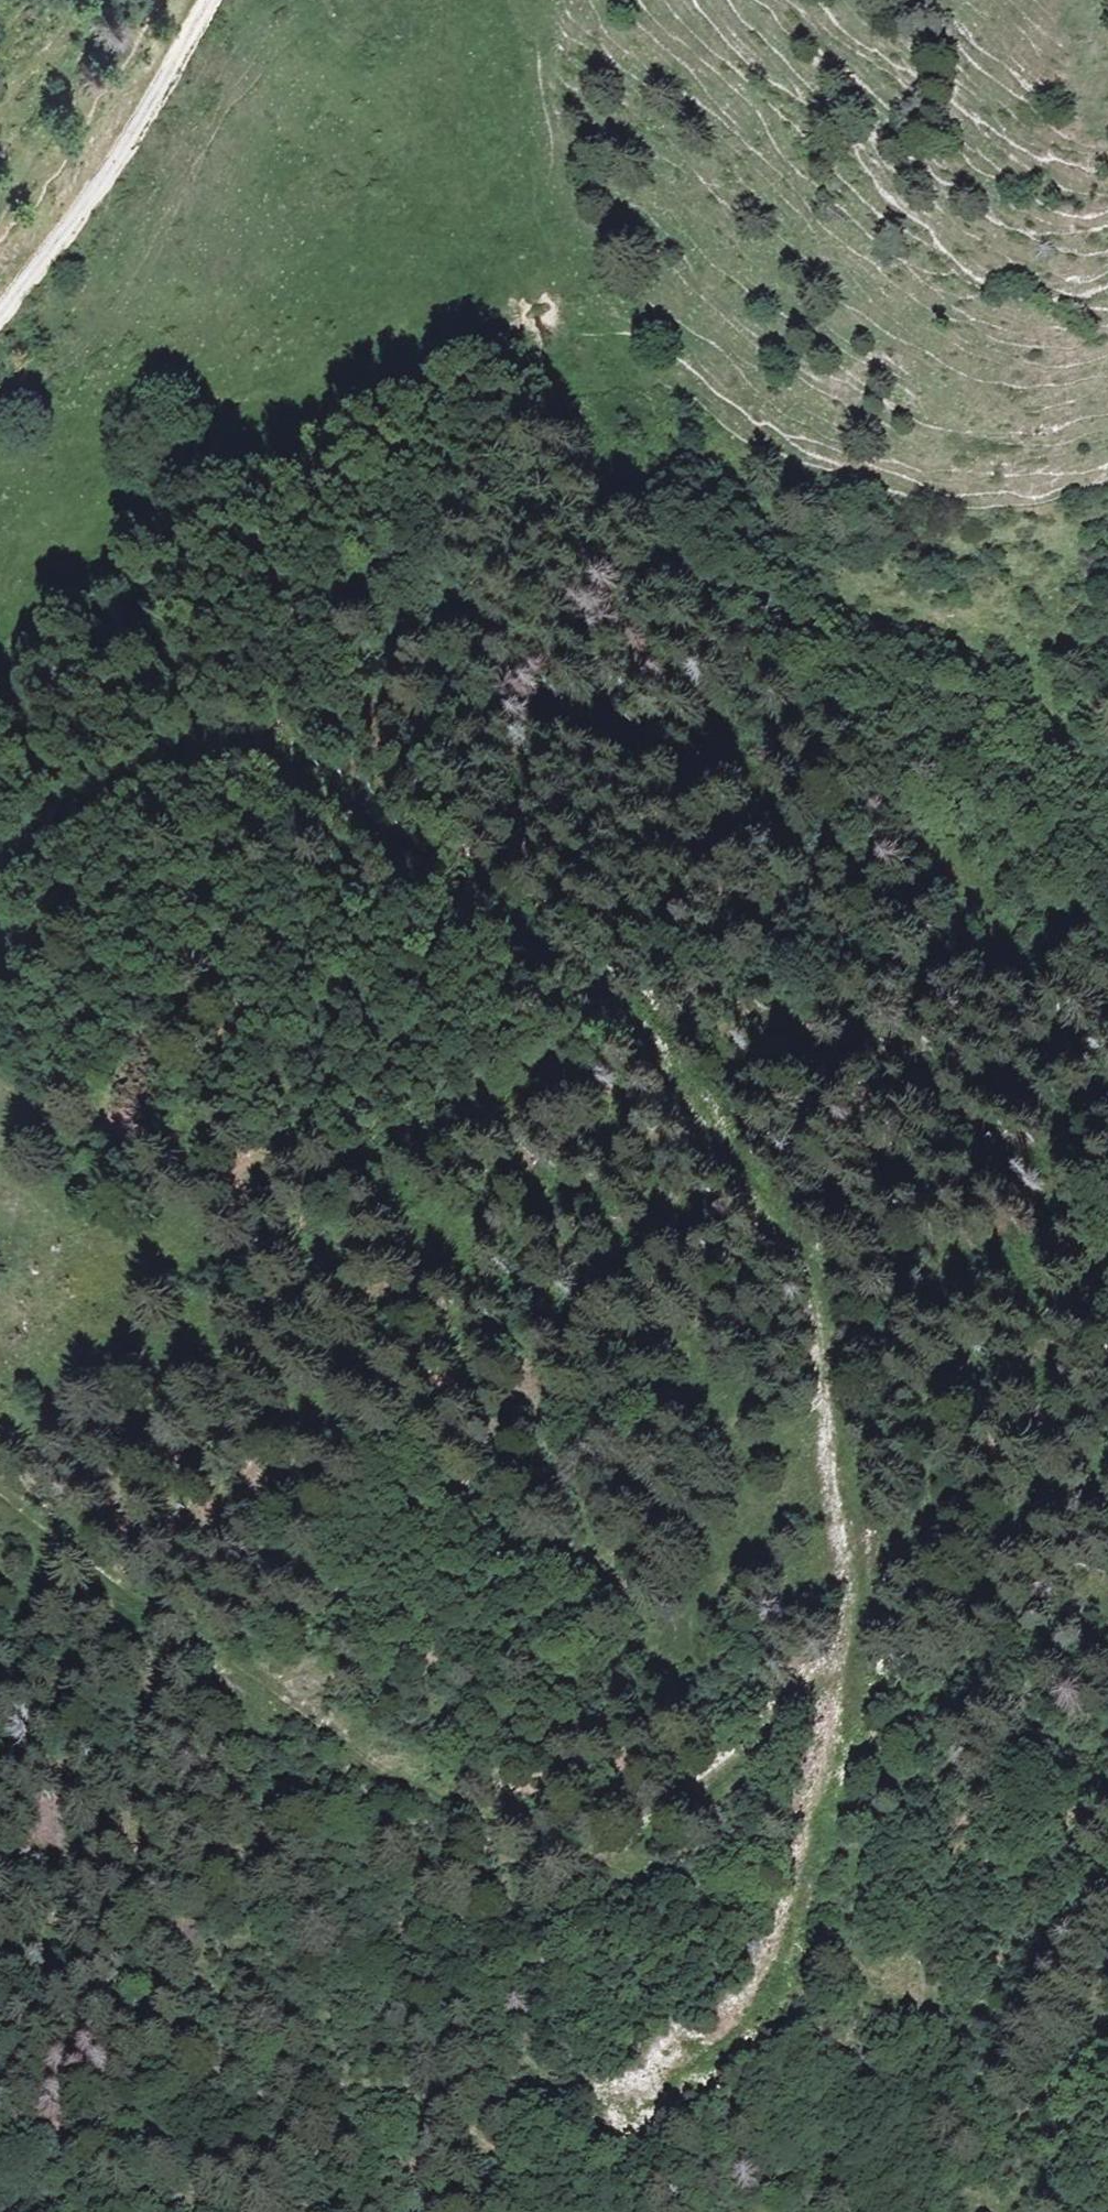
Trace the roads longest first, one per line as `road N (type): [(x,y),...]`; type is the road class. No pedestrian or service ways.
road 1 (track): [(0,896),(82,844),(140,787),(244,764),(322,768),(562,940),(693,1082),(796,1232),(829,1409),(845,1637),(834,1761),(783,1914),(724,2023),(611,2089)]
road 2 (track): [(845,1637),(748,1733),(609,1842),(419,1764),(292,1688),(81,1506),(0,1465)]
road 3 (track): [(0,311),(122,152),(210,0)]

